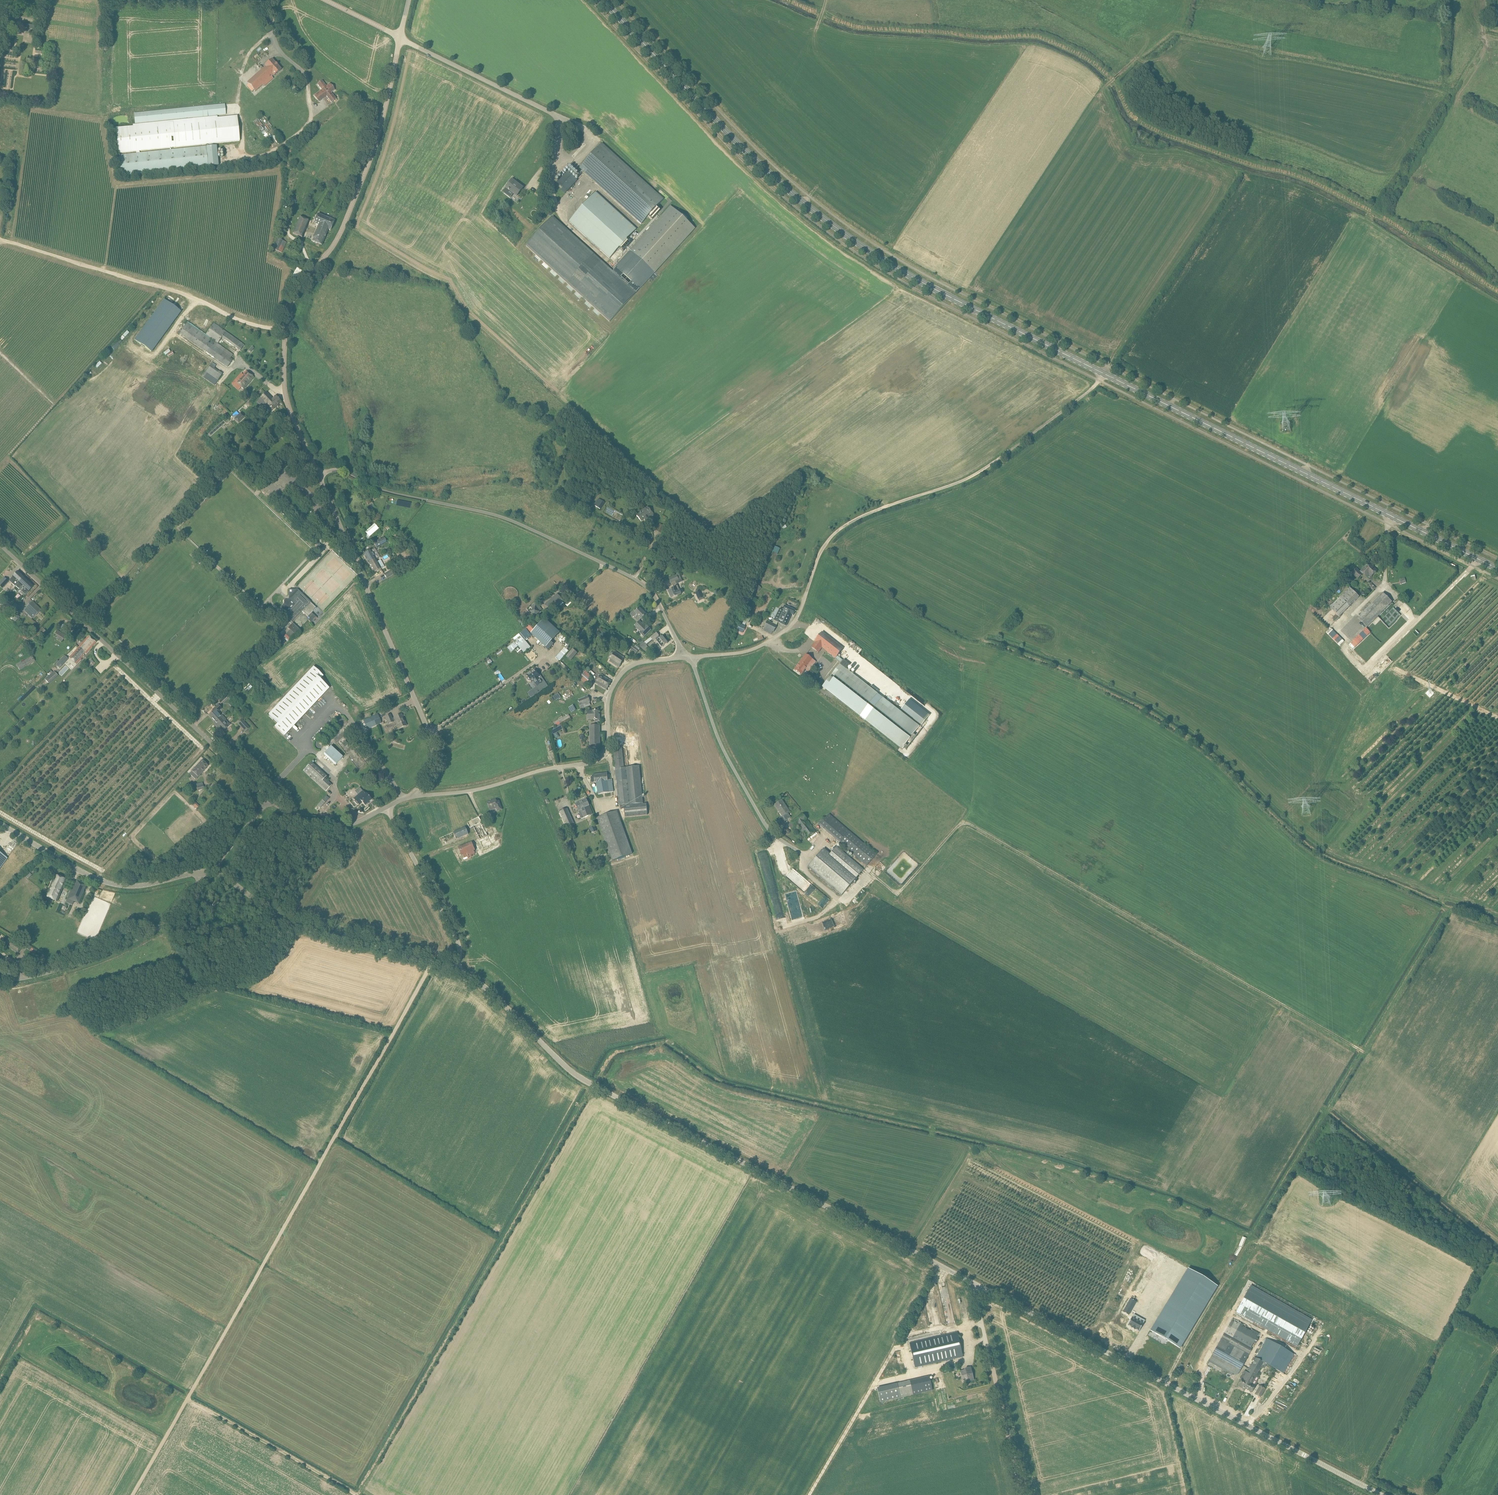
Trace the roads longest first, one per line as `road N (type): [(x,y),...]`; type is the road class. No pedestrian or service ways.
road 1 (primary): [(1497,569),(871,252),(746,151),(603,0)]
road 2 (unclassified): [(1377,1494),(617,1102),(456,970)]
road 3 (track): [(1364,1052),(1250,1235),(1054,1166),(716,1082),(663,1044),(613,1056),(597,1090)]
road 4 (track): [(433,963),(133,1494)]
road 5 (track): [(870,872),(897,892),(964,820),(1364,1052)]
road 6 (unclassified): [(1066,408),(973,475),(836,533),(819,554),(796,620),(773,639),(743,652),(686,657)]
road 7 (unclassified): [(319,476),(282,384),(286,318),(340,238),(383,118),(400,37)]
road 8 (track): [(356,1494),(37,1314),(0,1379)]
road 9 (unclassified): [(686,657),(657,599),(634,578),(491,514),(390,493),(339,470),(319,476)]
road 10 (unclassified): [(270,800),(0,546)]
road 11 (unclassified): [(418,792),(479,789),(601,759),(609,695),(623,672),(686,657)]
road 12 (track): [(285,330),(245,324),(185,294),(0,240)]
road 13 (unclassified): [(429,734),(319,476)]
road 14 (unclassified): [(456,970),(294,926),(213,869)]
road 15 (unclassified): [(0,981),(94,959),(142,936),(174,914),(200,872)]
road 16 (track): [(1497,1252),(1326,1111)]
road 17 (unclassified): [(200,872),(111,885),(0,824)]
road 18 (track): [(1024,1494),(975,1285)]
road 19 (unclassified): [(456,970),(459,947),(385,809)]
road 20 (track): [(1364,1052),(1449,910)]
road 21 (unclassified): [(429,734),(532,664)]
road 22 (unclassified): [(385,809),(351,826),(329,826),(270,800)]
road 23 (track): [(199,88),(269,36),(265,0)]

